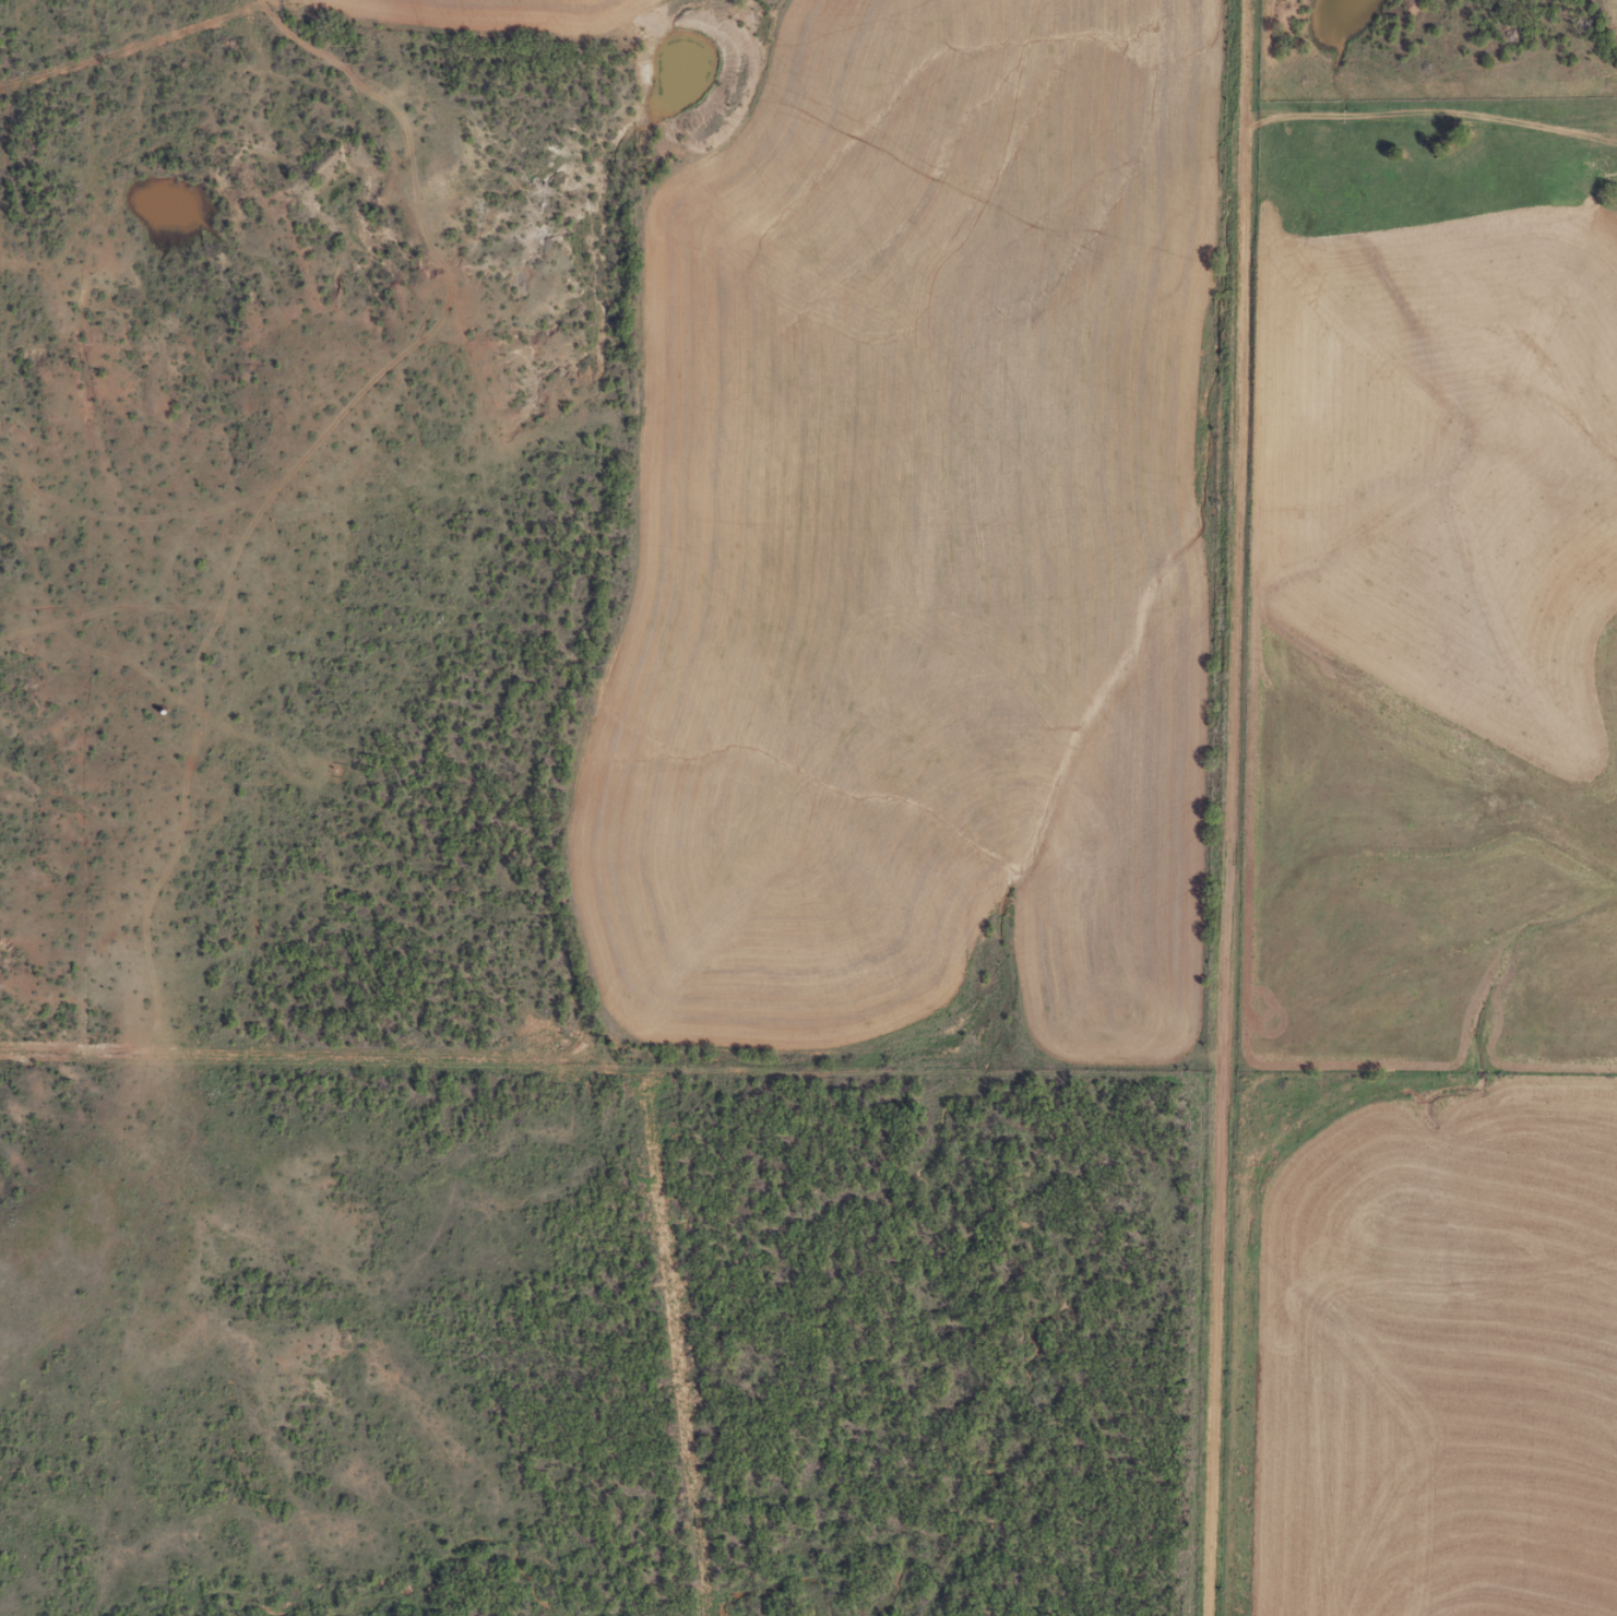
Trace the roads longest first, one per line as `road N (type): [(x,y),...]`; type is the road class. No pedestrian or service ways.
road 1 (residential): [(1212,1615),(1251,0)]

